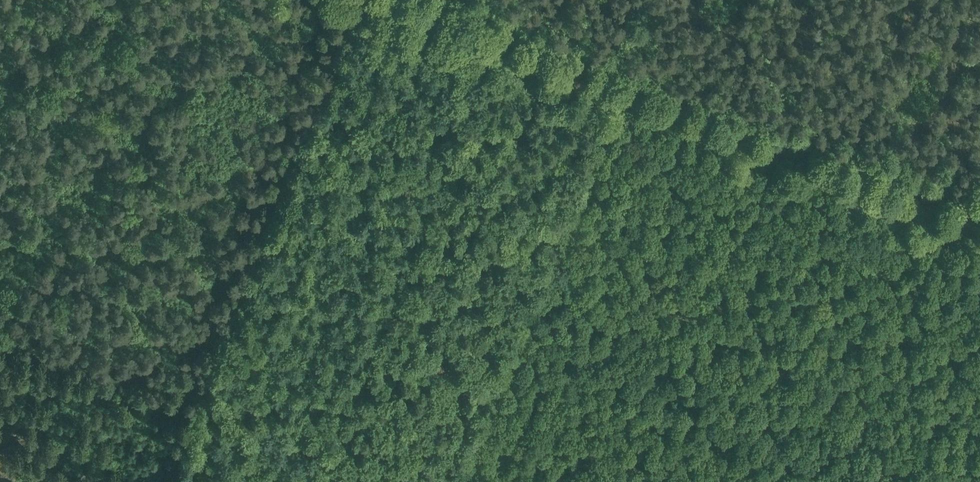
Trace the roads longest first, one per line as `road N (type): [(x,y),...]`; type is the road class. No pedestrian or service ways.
road 1 (track): [(979,244),(374,0)]
road 2 (track): [(157,481),(346,0)]

